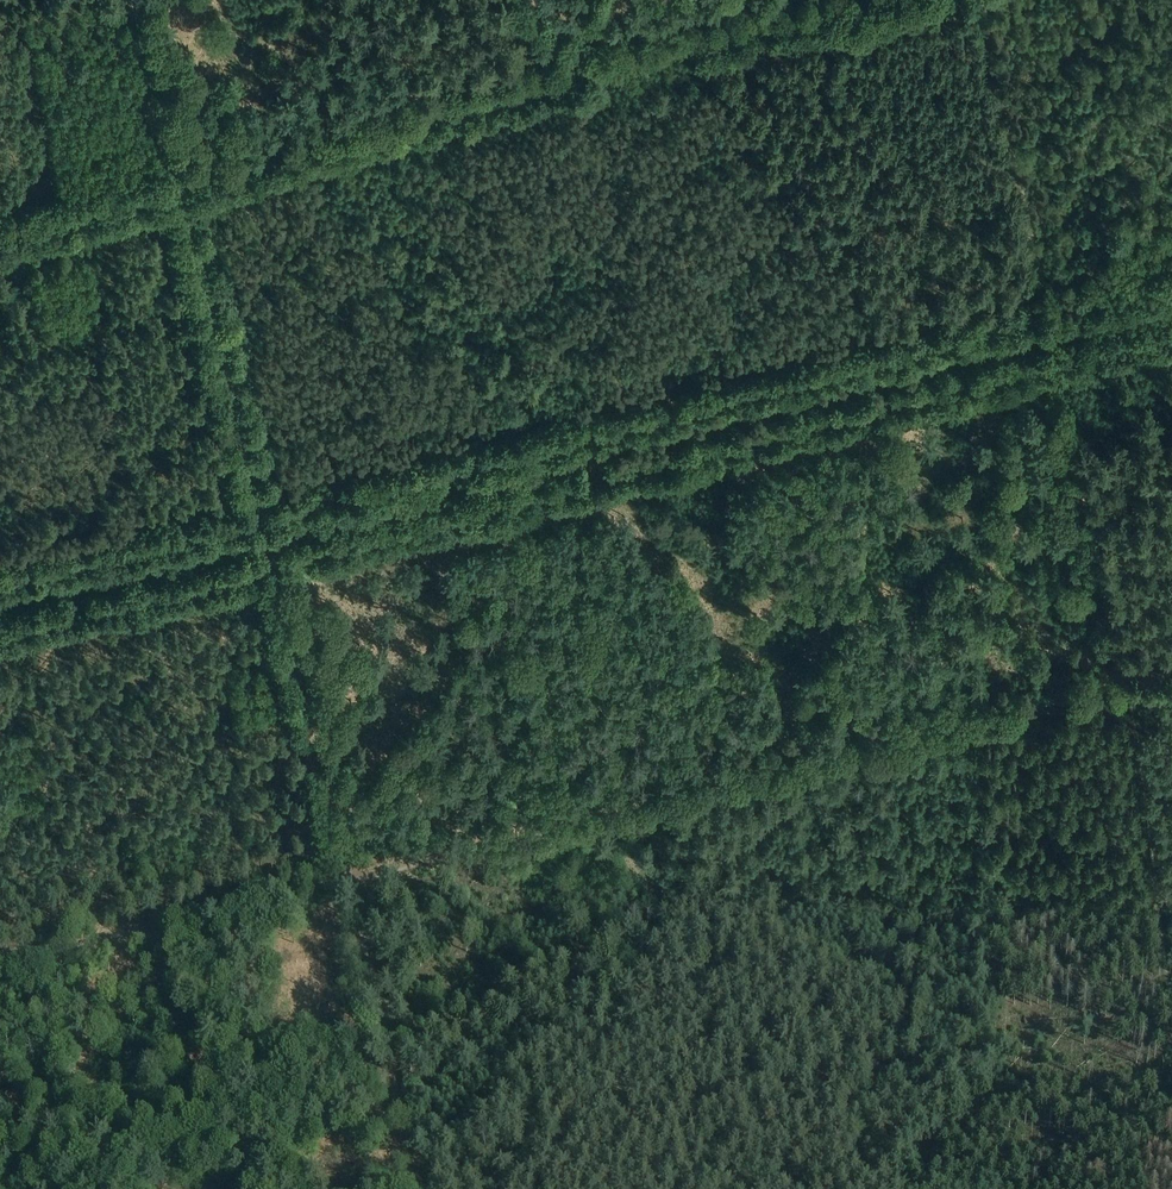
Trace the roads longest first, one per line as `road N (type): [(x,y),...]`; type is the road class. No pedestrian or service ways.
road 1 (track): [(133,0),(394,1083)]
road 2 (track): [(1171,990),(1131,686),(983,0)]
road 3 (track): [(856,0),(0,232)]
road 4 (track): [(1171,677),(349,881)]

